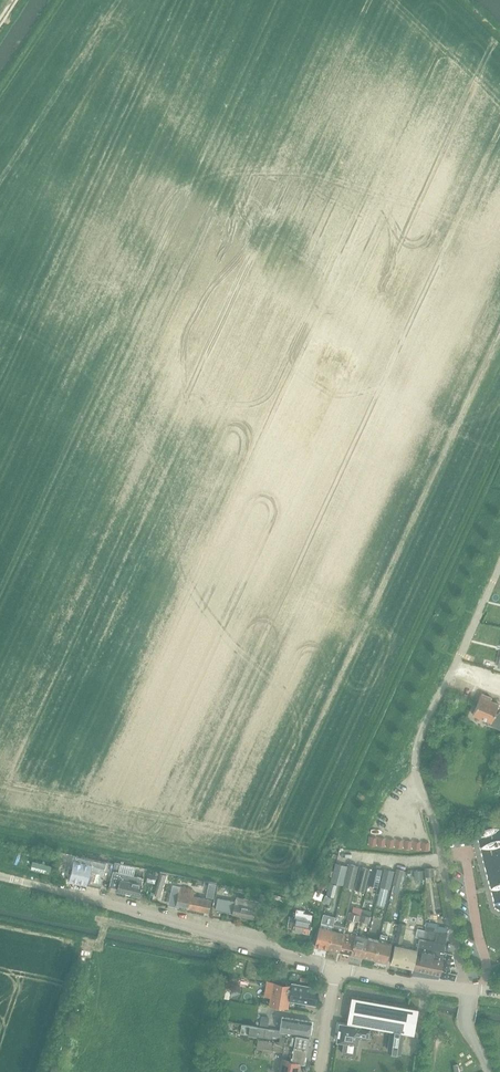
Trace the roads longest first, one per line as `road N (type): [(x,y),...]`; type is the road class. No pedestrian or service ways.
road 1 (unclassified): [(336,969),(0,877)]
road 2 (unclassified): [(470,989),(336,969)]

